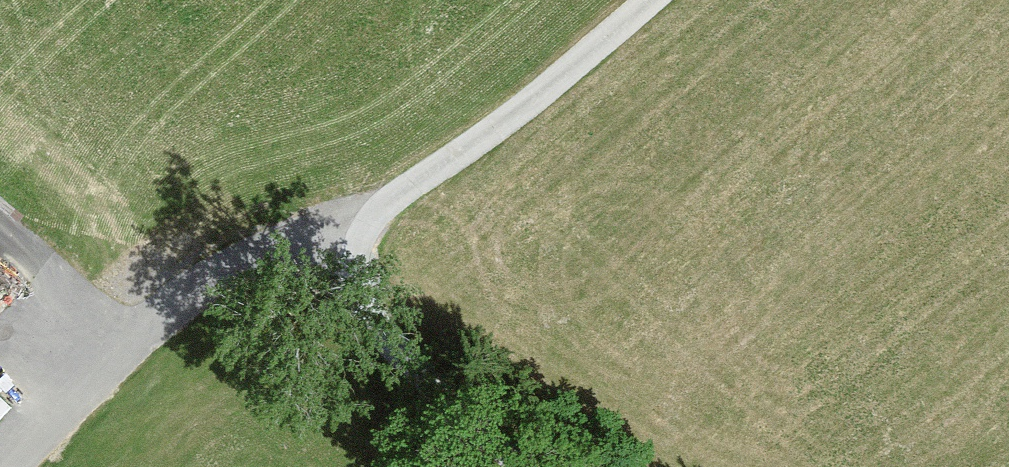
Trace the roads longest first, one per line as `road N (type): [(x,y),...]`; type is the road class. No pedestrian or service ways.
road 1 (unclassified): [(575,466),(423,316),(294,246),(195,291),(131,342),(13,466)]
road 2 (track): [(655,0),(510,125),(294,246)]

